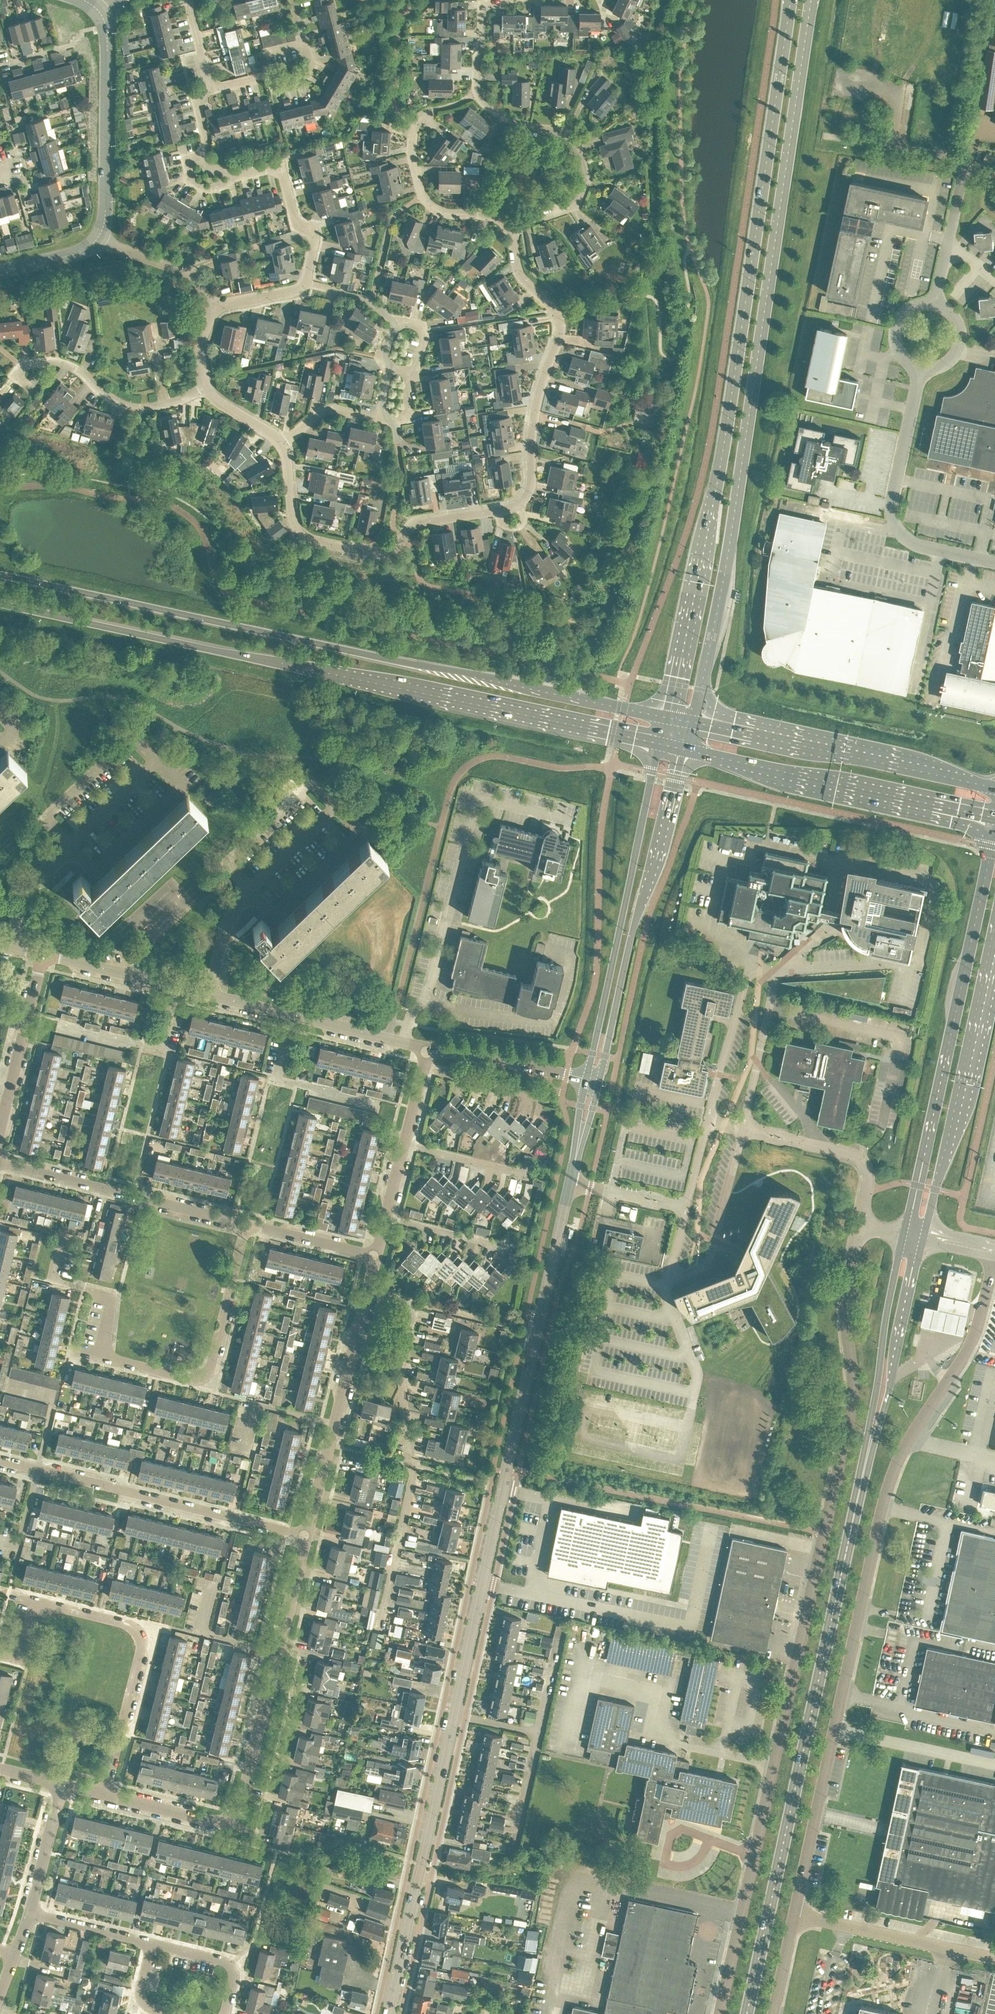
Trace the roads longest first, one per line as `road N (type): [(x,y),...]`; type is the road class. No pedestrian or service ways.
road 1 (tertiary): [(388,2013),(575,1161)]
road 2 (residential): [(720,2013),(854,1392),(845,1312),(860,1224)]
road 3 (primary): [(693,722),(722,587),(811,0)]
road 4 (primary): [(790,0),(711,513),(669,718)]
road 5 (residential): [(794,1916),(894,1472),(961,1367),(994,1264)]
road 6 (primary): [(669,718),(0,574)]
road 7 (primary): [(0,603),(658,743)]
road 8 (primary): [(868,1450),(747,2013)]
road 9 (residential): [(64,1236),(53,1279),(110,1295),(103,1356),(198,1380),(210,1368),(246,1224)]
road 10 (primary): [(994,832),(907,1234)]
road 11 (residential): [(509,230),(574,206),(586,176),(563,132),(510,121),(477,93),(482,4),(501,0)]
road 12 (tertiary): [(599,1082),(683,749)]
road 13 (tertiary): [(658,743),(587,1079)]
road 14 (residential): [(416,1301),(400,1369),(413,1475),(380,1625)]
road 15 (primary): [(683,749),(994,817)]
road 16 (primary): [(994,788),(693,722)]
road 17 (residential): [(280,443),(294,523),(310,540),(384,555),(417,523),(498,510)]
road 18 (residential): [(104,1794),(206,1820),(231,1819),(277,1653)]
road 19 (residential): [(519,504),(531,481),(537,398),(560,329),(556,312),(521,277),(509,230)]
road 20 (primary): [(923,1237),(994,952)]
road 21 (residential): [(306,1536),(37,1468)]
road 22 (residential): [(104,1794),(140,1637),(124,1623),(38,1603)]
road 23 (unclassified): [(994,563),(916,545),(894,522),(921,368)]
road 24 (residential): [(0,1162),(246,1224)]
road 25 (residential): [(35,393),(16,376),(26,364),(53,361),(133,407),(206,387)]
road 26 (tertiary): [(97,238),(105,211),(107,37),(99,12)]
road 27 (primary): [(868,1450),(923,1237)]
road 28 (primary): [(907,1234),(868,1450)]
road 29 (residential): [(794,1916),(994,1958)]
road 30 (residential): [(509,230),(492,215),(439,211),(422,195),(413,133),(437,107)]
road 31 (residential): [(860,1224),(869,1180),(862,1160),(742,1128)]
road 32 (residential): [(292,0),(311,67),(304,80),(280,88),(263,76),(209,89)]
road 33 (residential): [(292,1015),(276,1078),(377,1103)]
road 34 (residential): [(305,283),(313,238),(295,222),(284,177),(266,168),(235,176)]
road 35 (residential): [(176,987),(161,1049),(59,1027)]
road 36 (tertiary): [(587,1079),(427,1047)]
road 37 (residential): [(97,238),(187,272),(216,306)]
road 38 (residential): [(965,162),(827,136)]
road 39 (tertiary): [(427,1047),(292,1015)]
road 40 (tertiary): [(176,987),(42,954)]
road 41 (residential): [(334,1423),(367,1290)]
road 42 (residential): [(277,1653),(198,1632),(210,1580)]
road 43 (residential): [(42,954),(10,1084)]
road 44 (residential): [(29,1912),(62,1783)]
road 45 (residential): [(246,1224),(375,1255)]
road 46 (residential): [(422,1068),(550,1099)]
road 47 (residential): [(385,1218),(512,1248)]
road 48 (residential): [(151,1943),(229,1966),(223,2013)]
road 49 (residential): [(37,1468),(56,1394),(5,1383)]
road 50 (residential): [(403,1144),(527,1174)]
road 51 (residential): [(29,1912),(151,1943)]
road 52 (residential): [(277,1653),(306,1536)]

